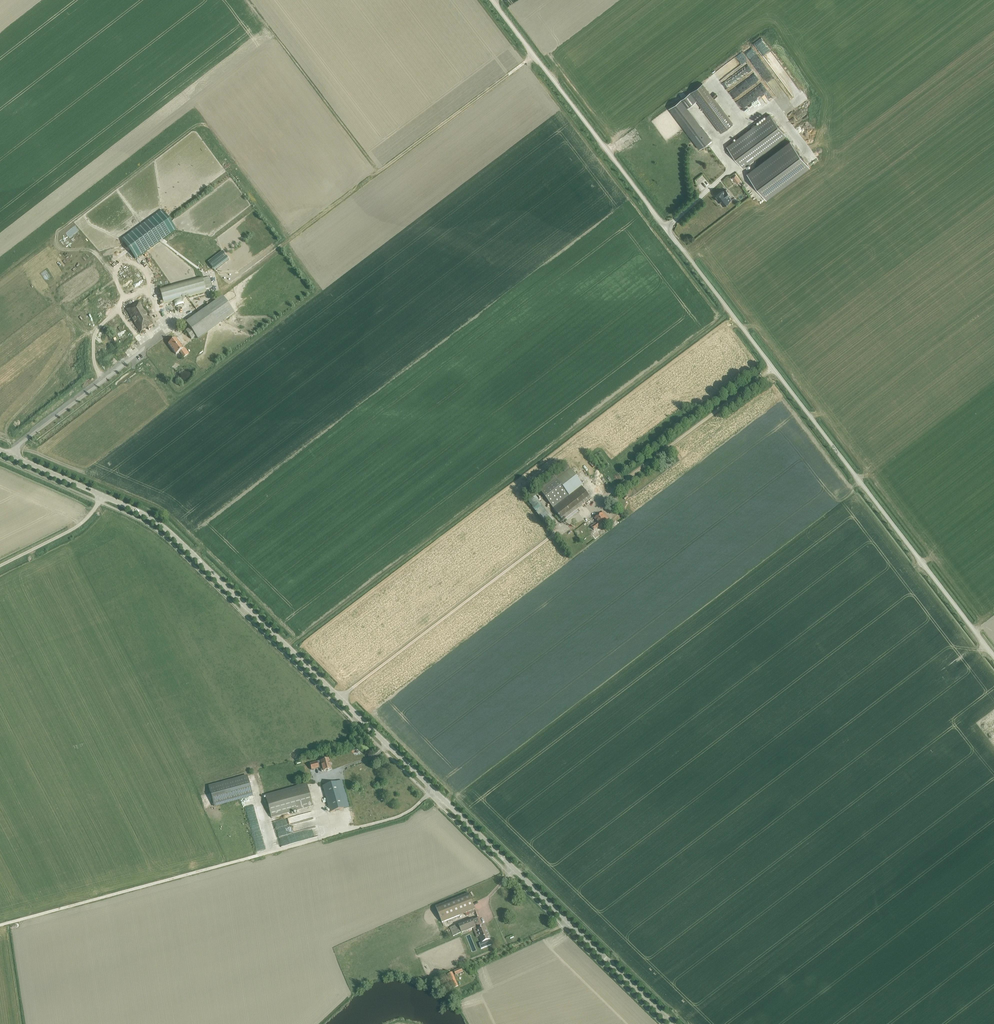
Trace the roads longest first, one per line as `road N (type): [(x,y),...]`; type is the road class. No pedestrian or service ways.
road 1 (unclassified): [(993,657),(492,0)]
road 2 (tertiary): [(672,1023),(172,535),(102,495)]
road 3 (unclassified): [(0,565),(78,525),(102,495)]

